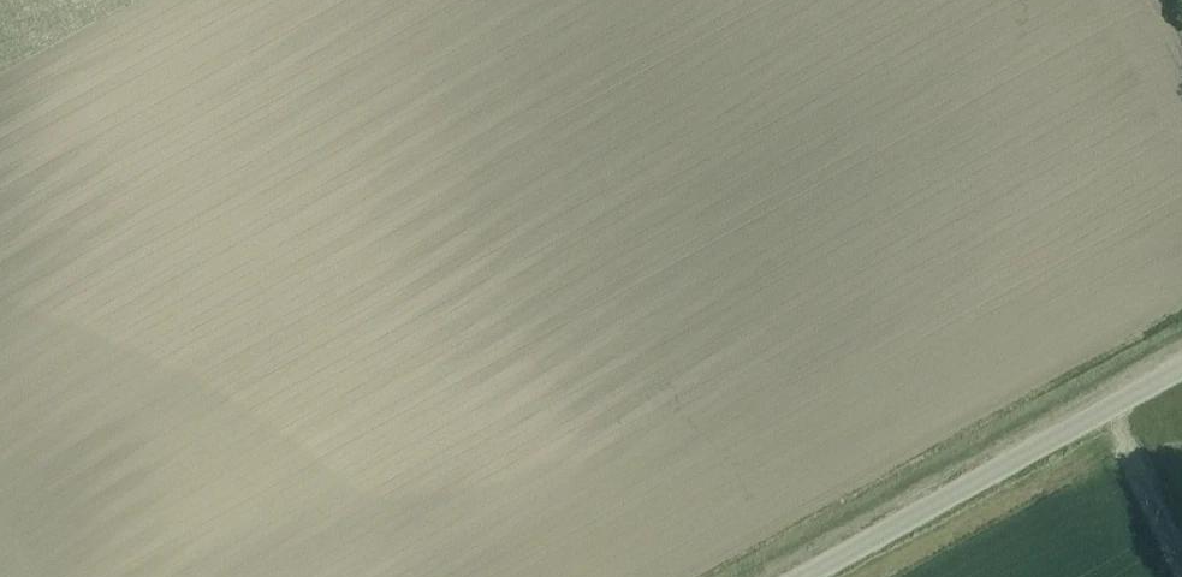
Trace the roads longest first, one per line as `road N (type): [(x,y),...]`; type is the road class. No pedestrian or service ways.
road 1 (unclassified): [(783,576),(1181,354)]

